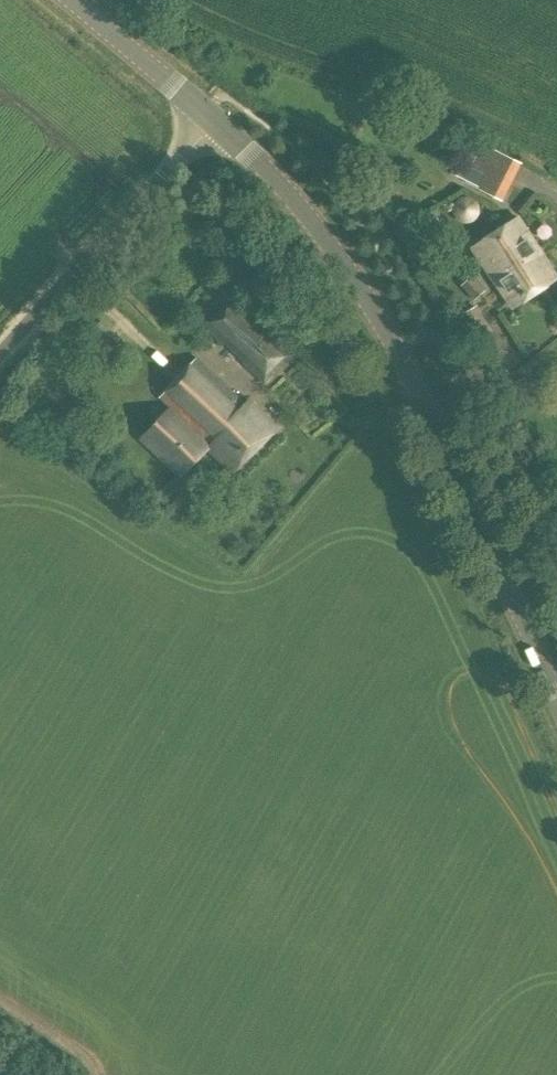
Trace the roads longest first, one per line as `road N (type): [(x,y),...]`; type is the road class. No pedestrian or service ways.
road 1 (secondary): [(556,684),(435,423),(353,271),(214,115)]
road 2 (unclassified): [(0,350),(214,115)]
road 3 (secondary): [(214,115),(74,0)]

